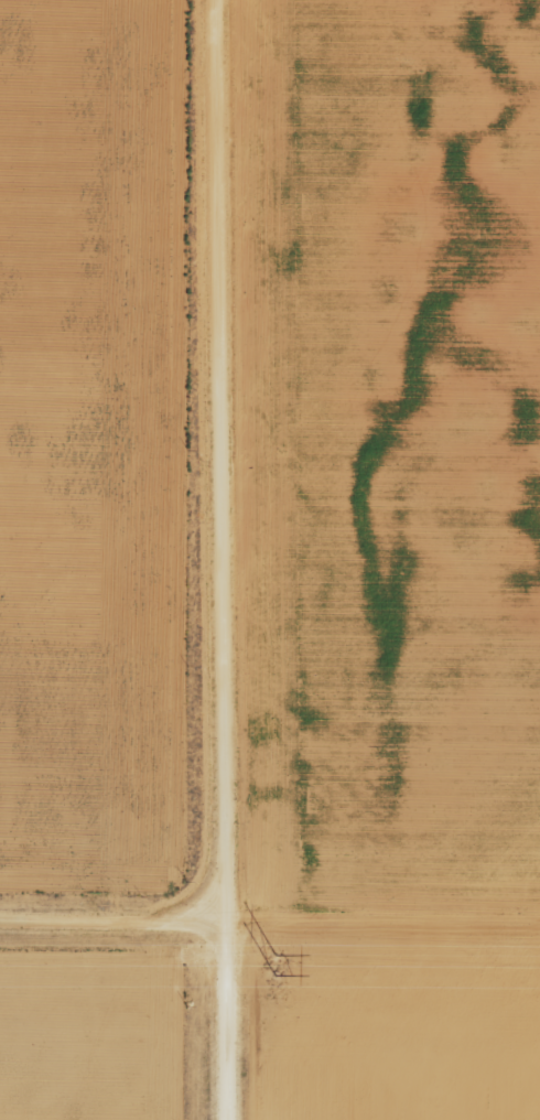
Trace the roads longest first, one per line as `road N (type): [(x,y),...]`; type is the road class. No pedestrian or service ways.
road 1 (residential): [(215,1119),(223,0)]
road 2 (residential): [(0,911),(137,912)]

